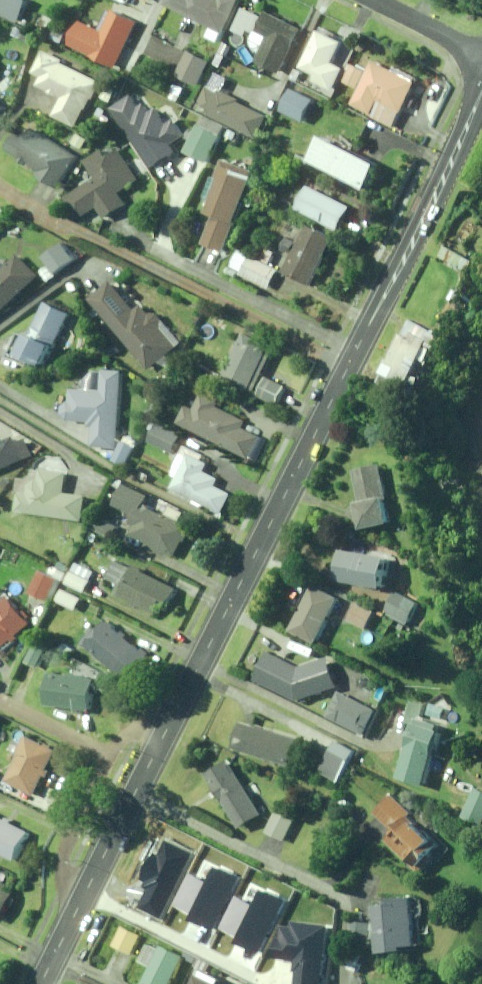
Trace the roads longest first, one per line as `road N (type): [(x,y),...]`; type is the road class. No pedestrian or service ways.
road 1 (residential): [(39,983),(481,92)]
road 2 (residential): [(372,0),(481,56)]

